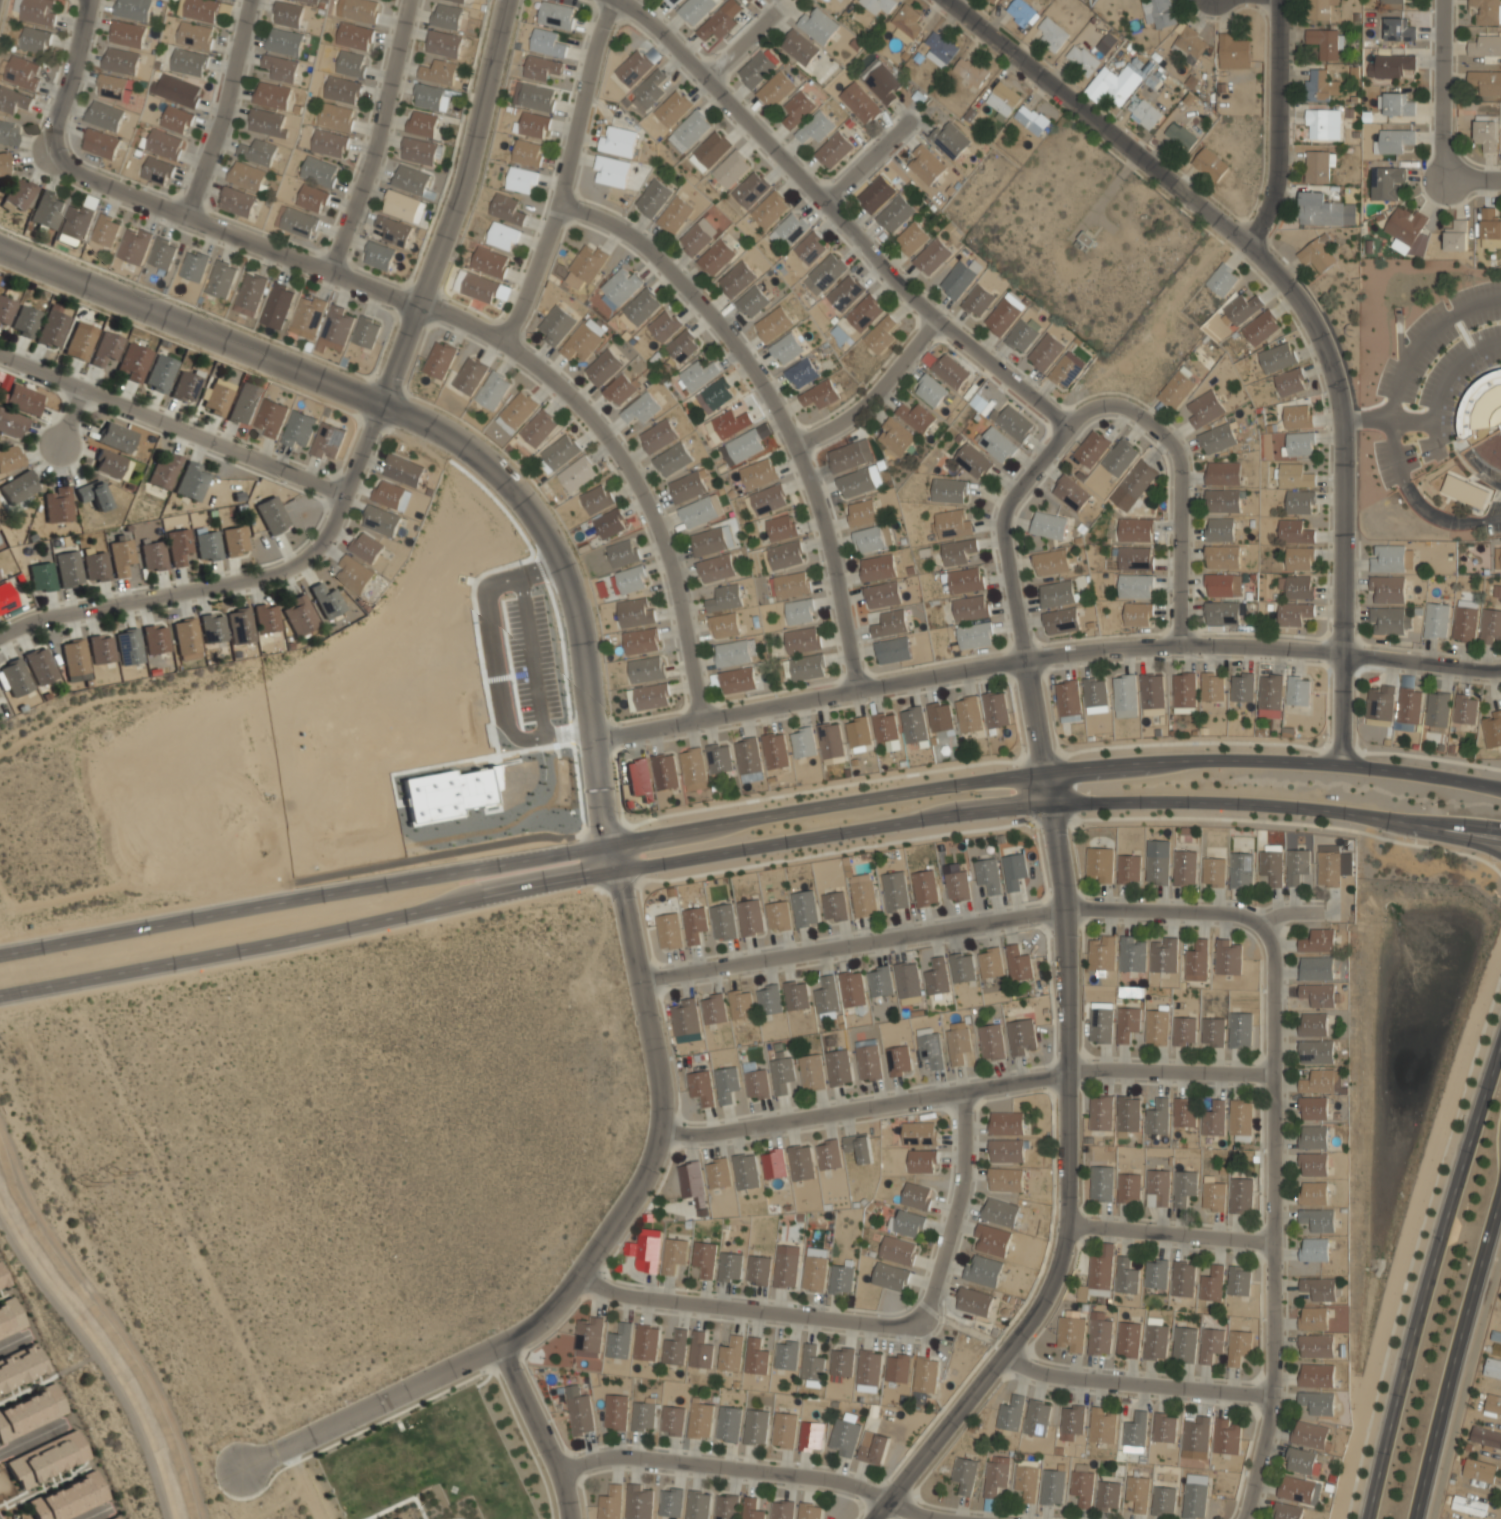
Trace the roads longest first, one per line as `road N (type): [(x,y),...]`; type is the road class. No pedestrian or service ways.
road 1 (tertiary): [(1500,788),(1342,763),(1147,760),(1045,769),(480,866)]
road 2 (tertiary): [(482,897),(938,814),(1052,802),(1322,806),(1500,835)]
road 3 (residential): [(615,0),(681,50),(931,320),(1066,424),(1091,408),(1122,404),(1158,426),(1181,456),(1182,642)]
road 4 (tertiary): [(613,842),(572,577),(532,507),(456,439),(0,247)]
road 5 (residential): [(27,156),(510,343),(580,402),(633,470),(681,606),(699,710)]
road 6 (tertiary): [(1342,763),(1343,420),(1307,317),(1249,243),(946,0)]
road 7 (residential): [(613,842),(664,1082),(665,1130),(647,1166),(589,1272),(543,1324),(280,1452)]
road 8 (residential): [(1045,769),(1063,974),(1066,1222),(1058,1280),(884,1518)]
road 9 (residential): [(597,737),(699,710),(1026,652),(1182,642),(1342,652)]
road 10 (residential): [(644,982),(1059,910),(1336,912)]
road 11 (residential): [(1242,1518),(1264,1456),(1272,946),(1246,916)]
road 12 (residential): [(665,1130),(701,1136),(1065,1070),(1268,1070)]
road 13 (residential): [(561,200),(619,230),(685,284),(762,382),(814,484),(858,680)]
road 14 (tertiary): [(0,993),(482,897)]
road 15 (secondary): [(1500,1047),(1450,1203),(1368,1518)]
road 16 (residential): [(0,641),(27,624),(291,564),(330,534),(379,407)]
road 17 (tertiary): [(480,866),(0,953)]
road 18 (residential): [(379,407),(471,152),(508,0)]
road 19 (residential): [(563,1472),(605,1456),(845,1484),(936,1518)]
road 20 (residential): [(0,354),(342,494)]
road 21 (residential): [(1066,424),(1001,526),(1045,769)]
road 22 (residential): [(616,1),(561,200),(510,343)]
road 23 (secondary): [(1415,1518),(1500,1191)]
road 24 (residential): [(589,1272),(622,1296),(845,1322),(917,1320)]
road 25 (residential): [(408,0),(380,144),(330,270)]
road 26 (residential): [(1007,1351),(1041,1370),(1264,1390)]
road 27 (residential): [(1249,243),(1283,162),(1277,0)]
road 28 (residential): [(965,1089),(965,1160),(945,1252),(917,1320)]
road 29 (residential): [(249,0),(190,217)]
road 30 (residential): [(1066,1222),(1268,1240)]
road 31 (residential): [(931,320),(850,418),(795,446)]
road 32 (residential): [(499,1346),(563,1472),(569,1518)]
road 33 (residential): [(1446,0),(1446,181)]
road 34 (residential): [(88,0),(56,126),(73,173)]
road 35 (residential): [(1500,668),(1342,652)]
road 36 (secondary): [(1357,812),(1500,855)]

